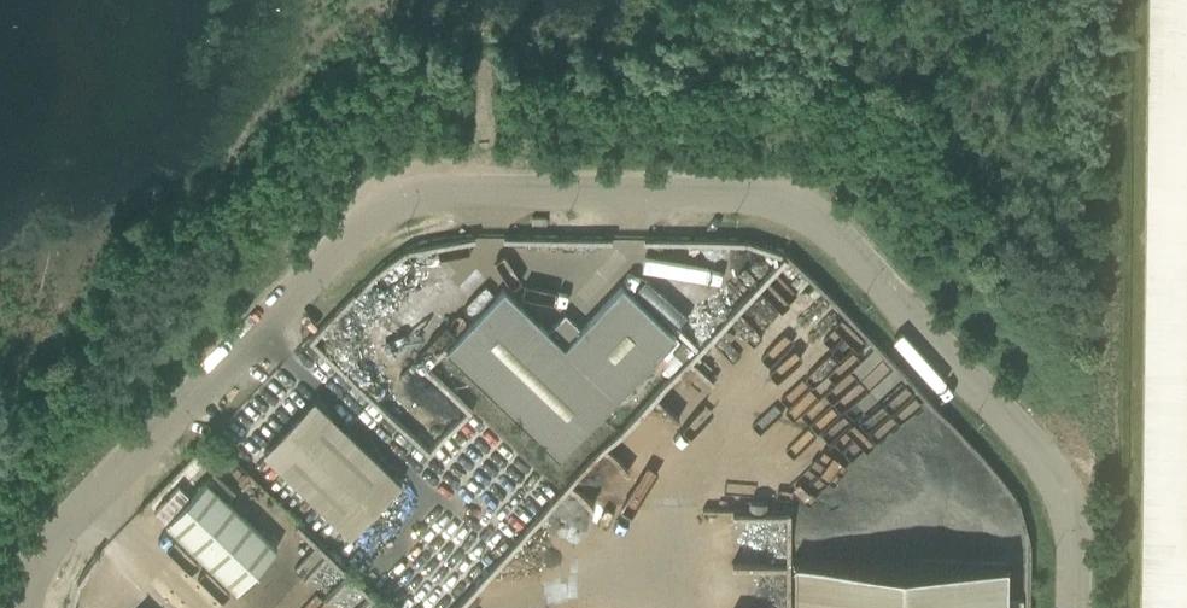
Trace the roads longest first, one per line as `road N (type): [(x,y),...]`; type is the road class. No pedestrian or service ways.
road 1 (unclassified): [(23,607),(24,572),(343,241),(386,208),(441,191),(495,190),(771,195),(814,218),(1056,476),(1075,530),(1074,607)]

